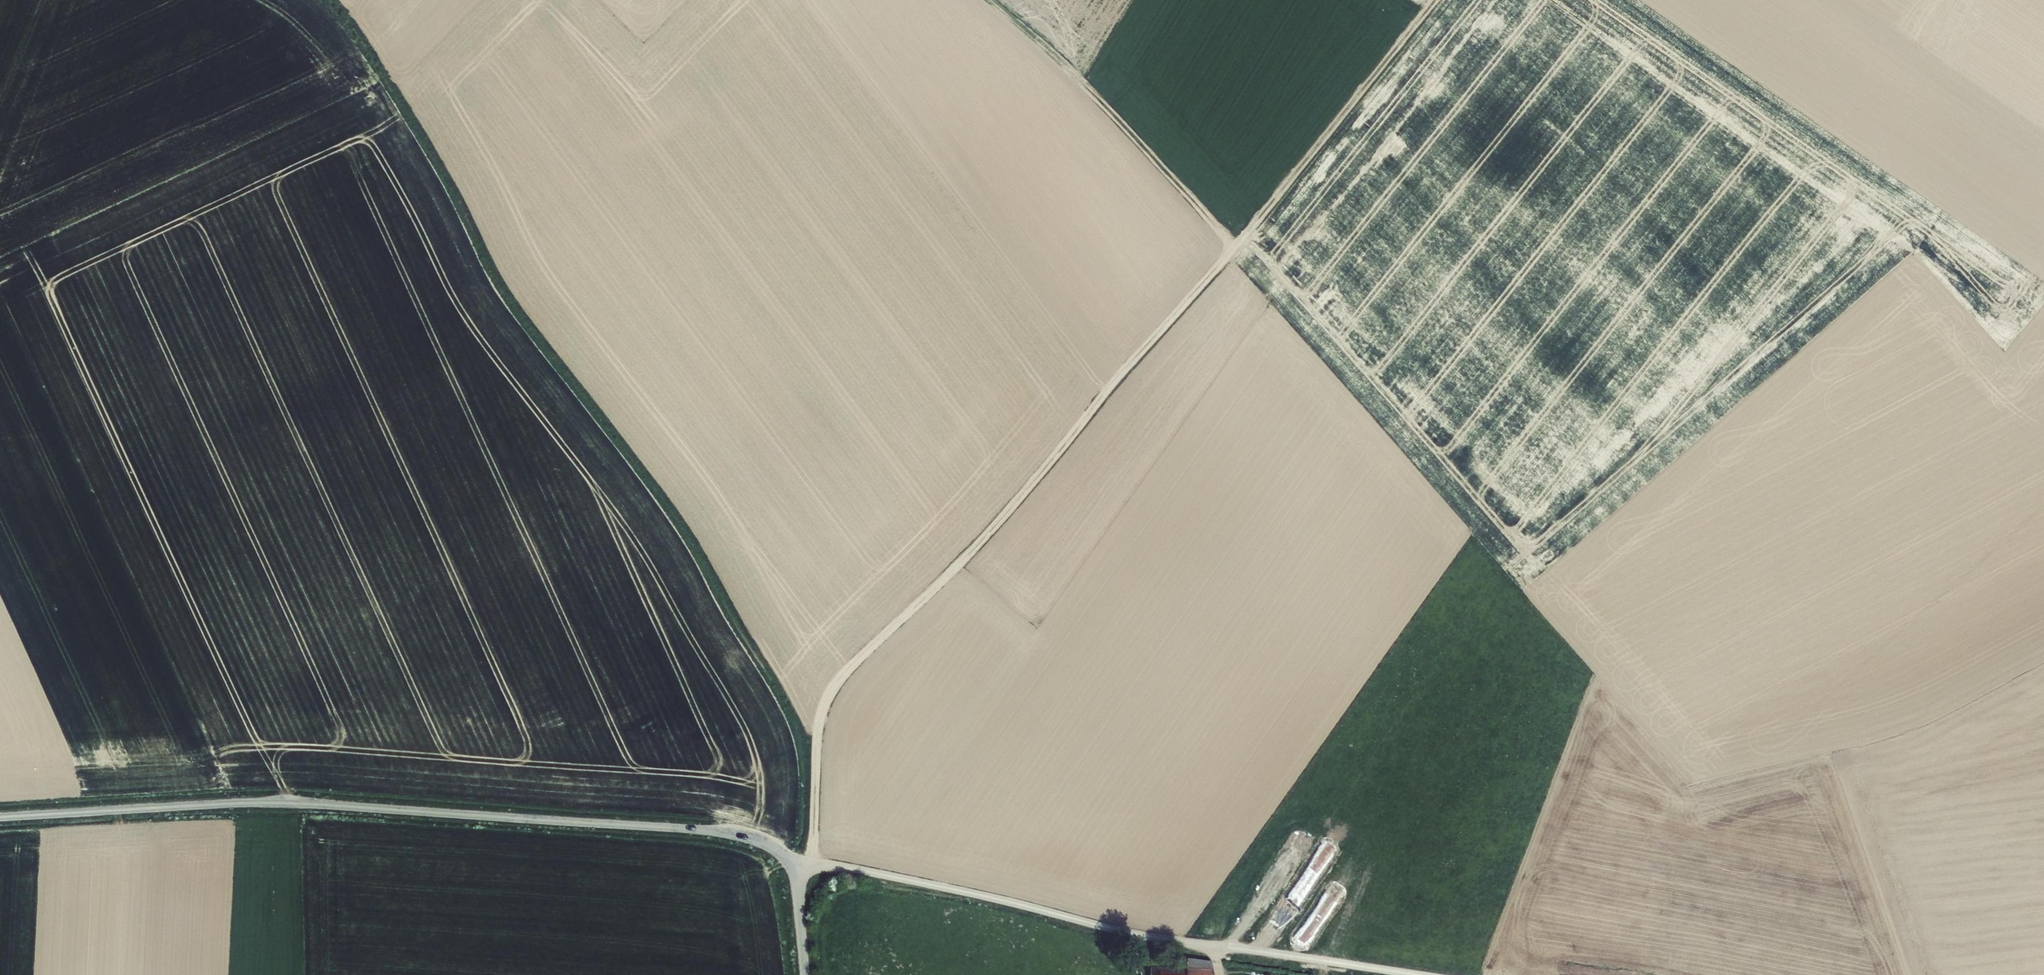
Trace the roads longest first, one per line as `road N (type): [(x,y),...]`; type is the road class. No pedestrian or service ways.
road 1 (track): [(815,865),(821,732),(846,673),(945,580),(1233,250),(1434,0)]
road 2 (tertiary): [(0,817),(232,804),(340,806),(719,832),(767,845),(794,869)]
road 3 (unclassified): [(794,869),(854,869),(1152,936),(1425,974)]

